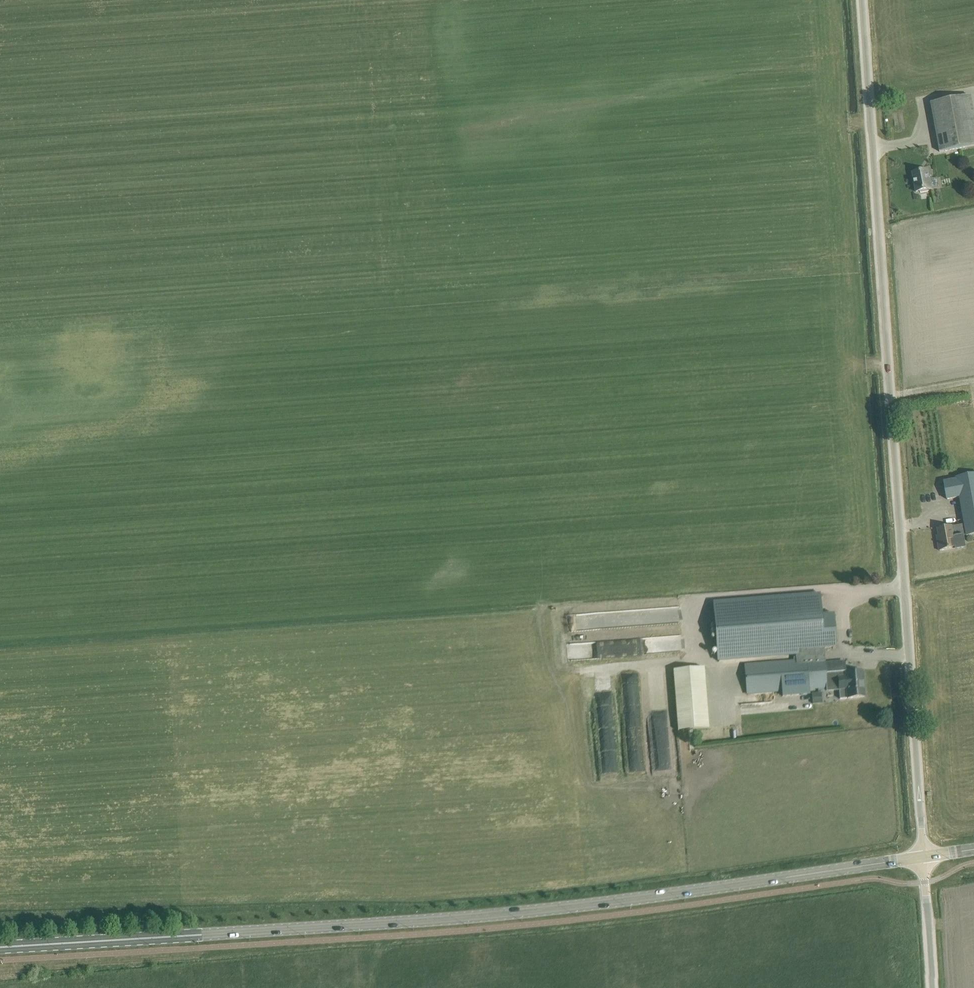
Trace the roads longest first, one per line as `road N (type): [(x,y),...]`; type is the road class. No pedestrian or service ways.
road 1 (tertiary): [(0,947),(519,912),(923,858)]
road 2 (unclassified): [(923,858),(863,0)]
road 3 (unclassified): [(932,987),(923,858)]

